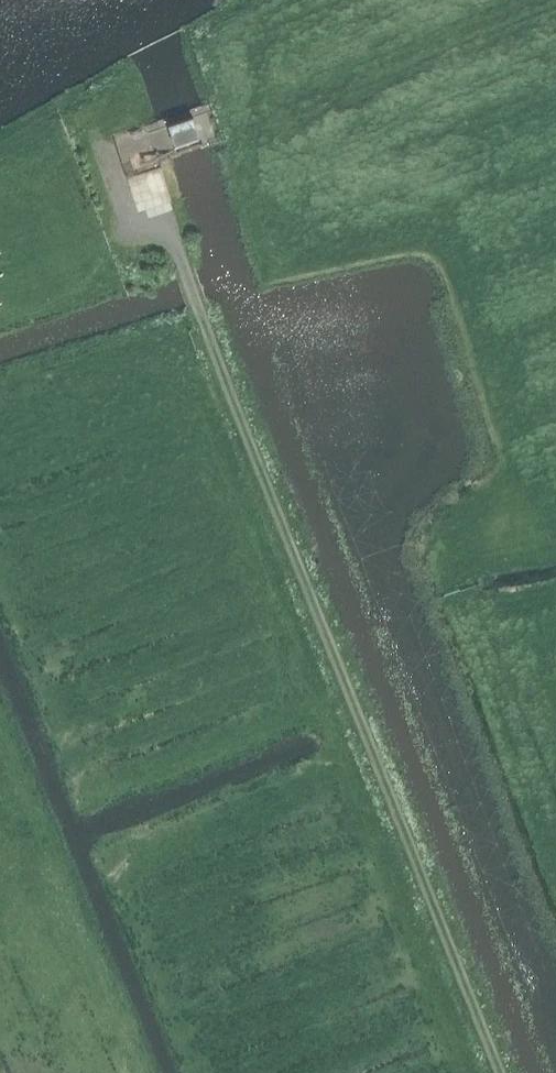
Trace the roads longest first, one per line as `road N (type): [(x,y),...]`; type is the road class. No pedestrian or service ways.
road 1 (track): [(296,0),(240,30),(229,55),(254,215),(269,245),(293,258),(316,251),(322,231),(295,200)]

